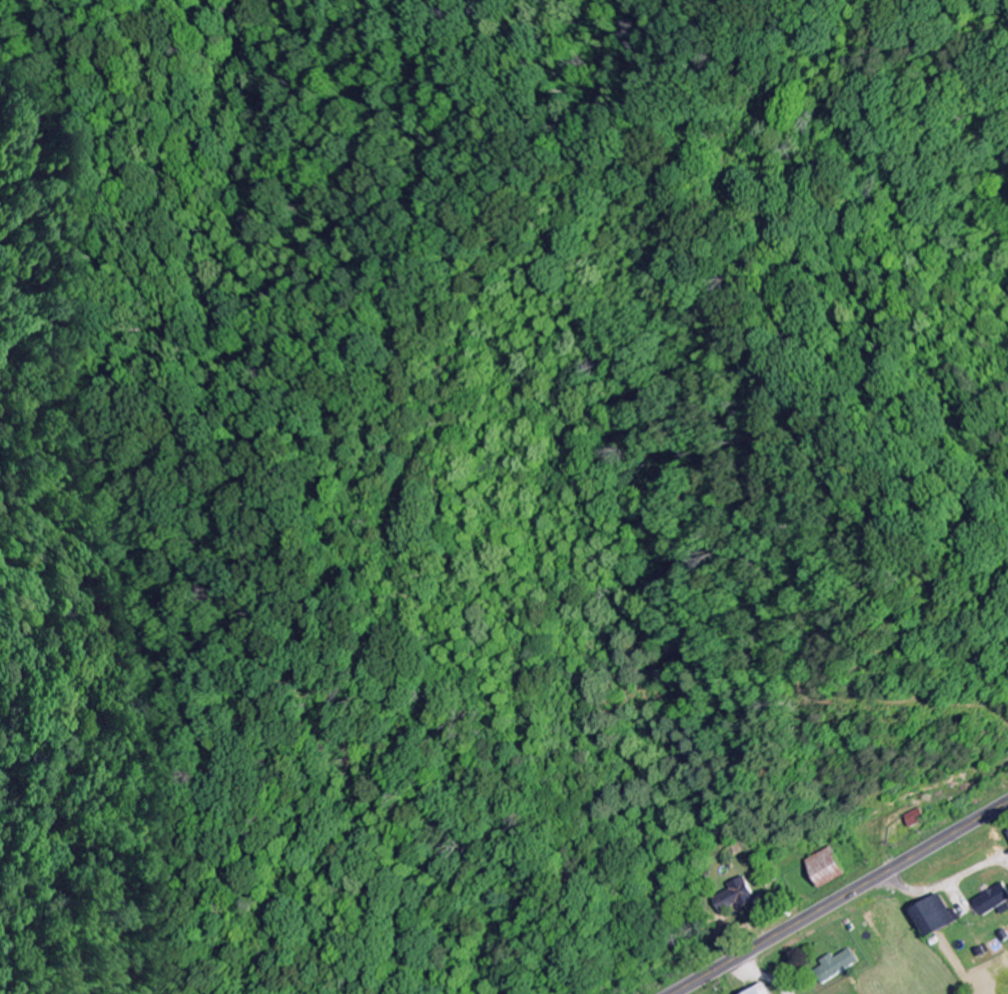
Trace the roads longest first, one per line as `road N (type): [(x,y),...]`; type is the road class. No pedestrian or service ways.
road 1 (secondary): [(671,993),(1007,801)]

